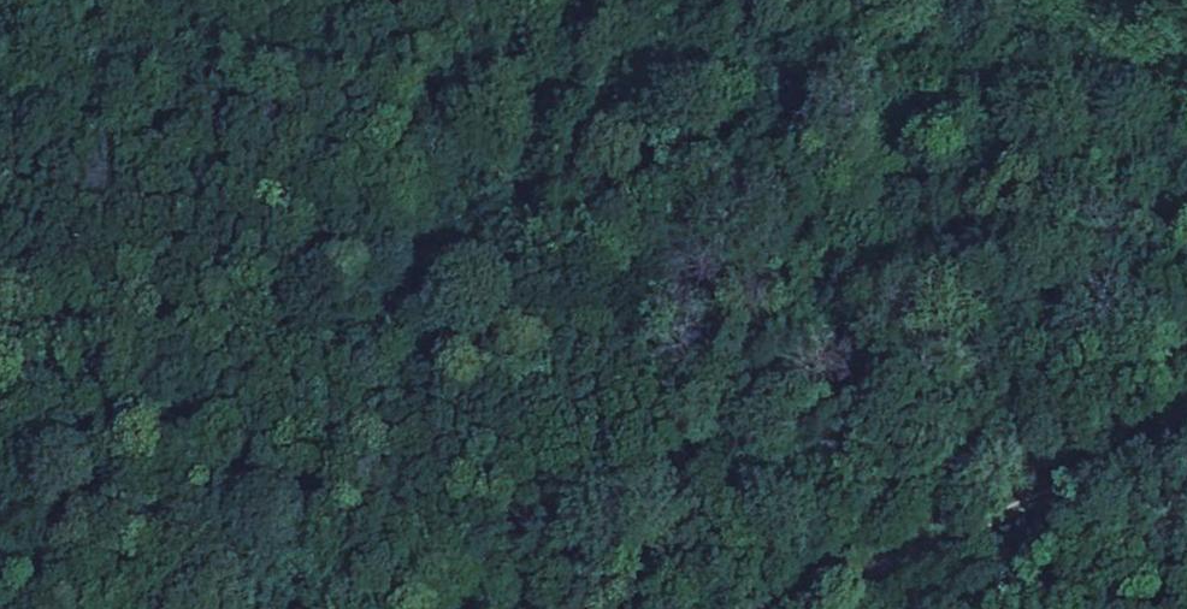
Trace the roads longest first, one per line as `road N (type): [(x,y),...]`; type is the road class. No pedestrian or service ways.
road 1 (track): [(1186,429),(783,608)]

